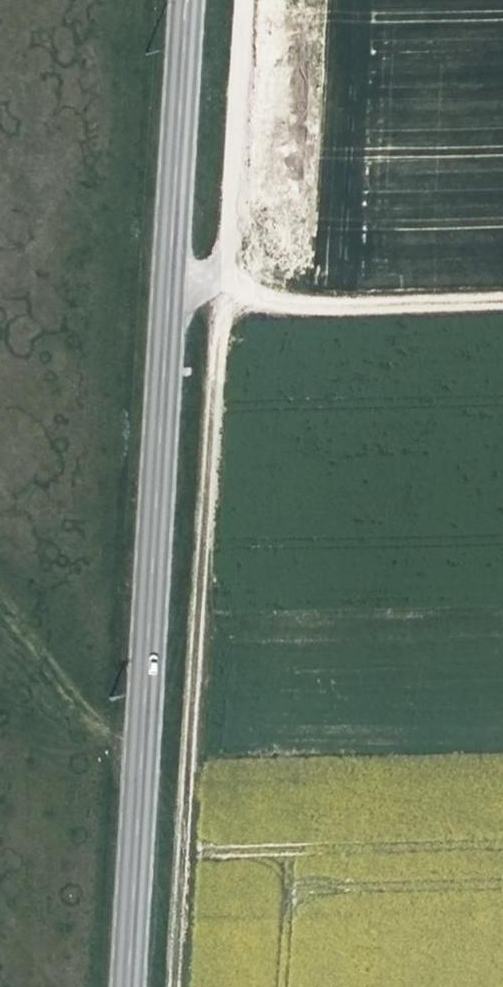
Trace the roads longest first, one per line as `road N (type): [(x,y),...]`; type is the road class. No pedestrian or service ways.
road 1 (primary): [(123,986),(188,0)]
road 2 (track): [(177,986),(235,0)]
road 3 (track): [(223,268),(319,306),(502,301)]
road 4 (track): [(137,740),(89,729),(0,610)]

